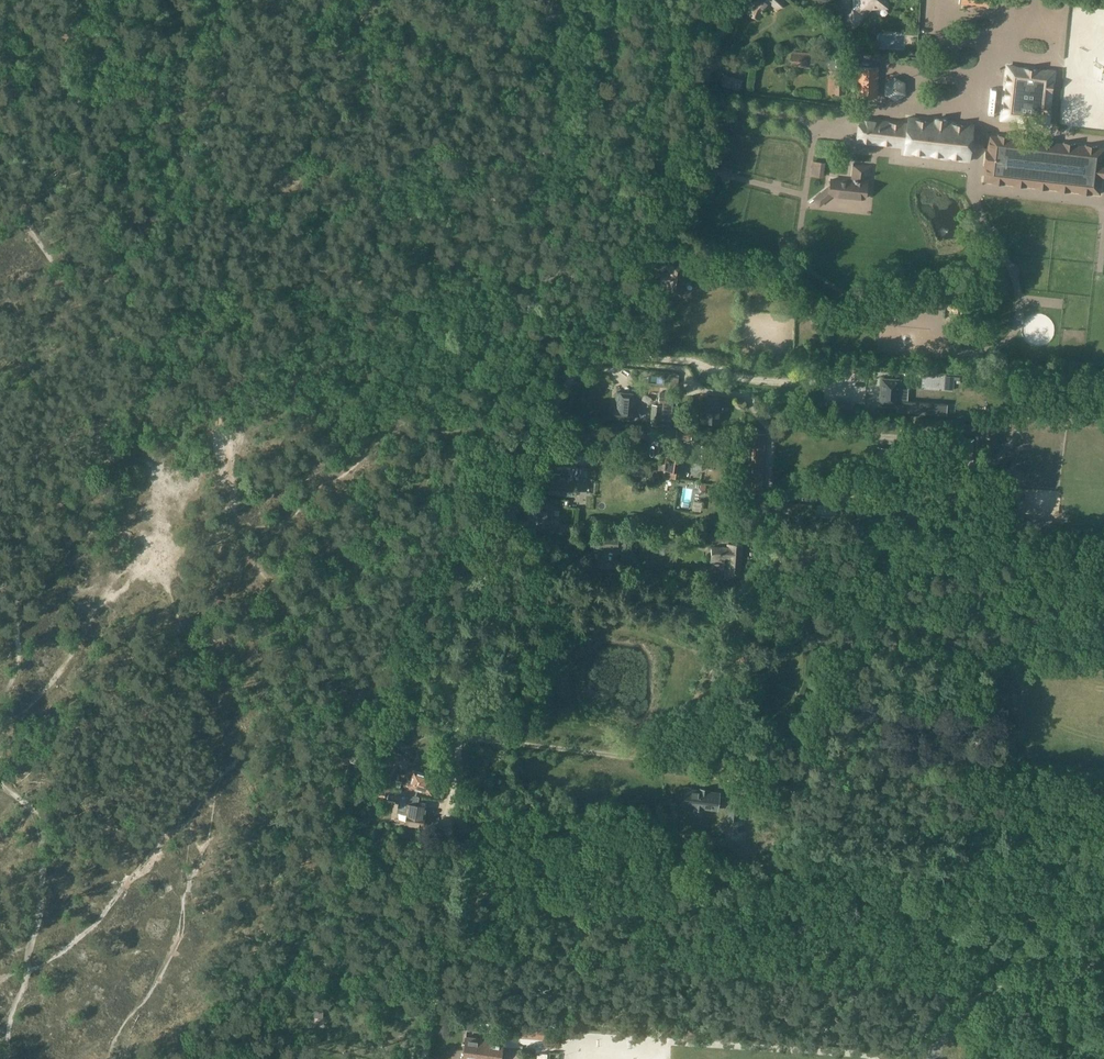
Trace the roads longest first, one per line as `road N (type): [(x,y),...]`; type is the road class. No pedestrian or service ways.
road 1 (track): [(742,0),(653,211),(440,664),(458,756),(442,839),(446,930),(425,1058)]
road 2 (track): [(866,768),(1103,772)]
road 3 (unclassified): [(933,1058),(945,1031),(981,999),(1103,964)]

